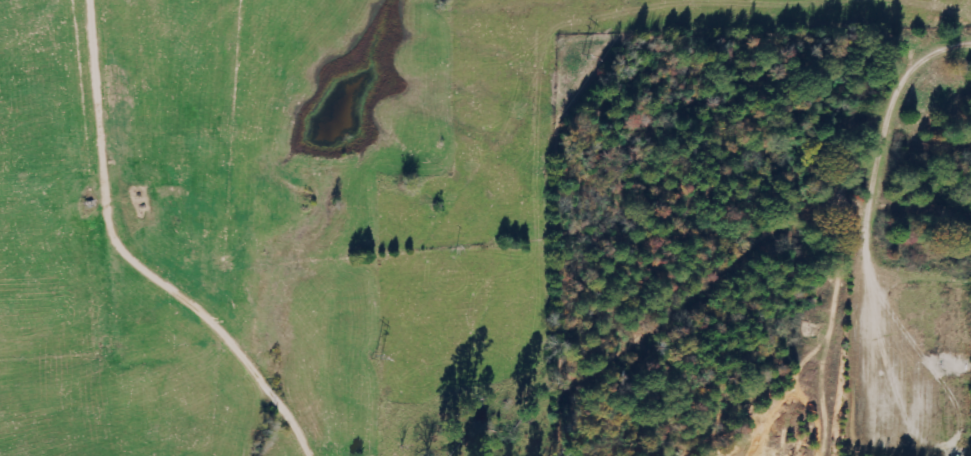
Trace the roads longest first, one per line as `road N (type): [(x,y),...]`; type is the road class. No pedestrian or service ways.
road 1 (residential): [(837,387),(898,77),(970,52)]
road 2 (residential): [(93,0),(111,192)]

